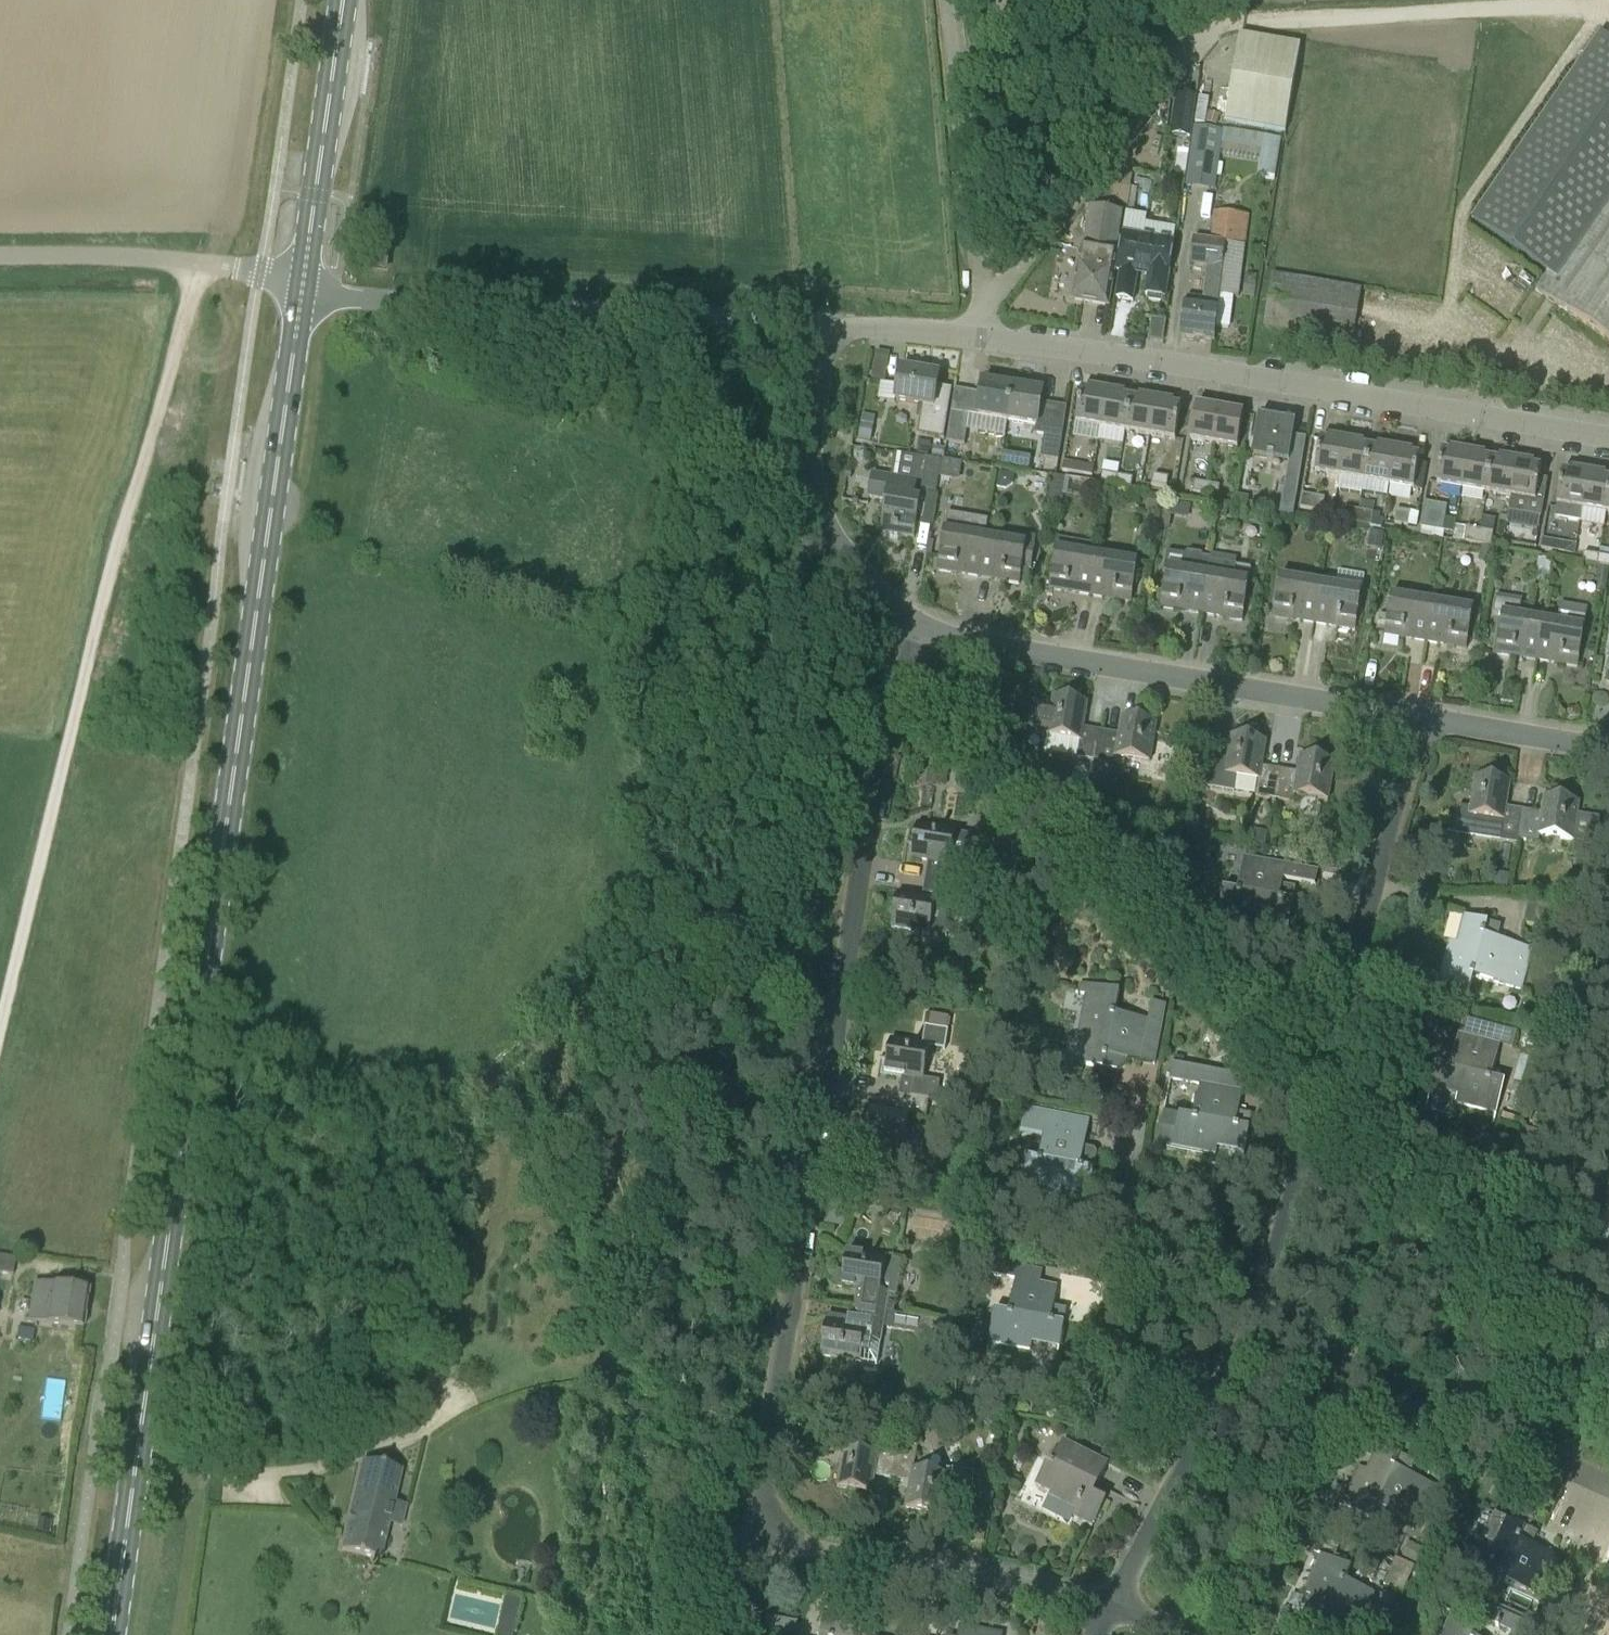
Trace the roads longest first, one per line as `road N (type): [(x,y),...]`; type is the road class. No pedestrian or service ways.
road 1 (primary): [(111,1634),(303,288)]
road 2 (residential): [(1106,1612),(996,1581),(805,1547),(770,1531),(756,1491),(891,698),(925,635)]
road 3 (track): [(203,263),(117,549),(0,1026)]
road 4 (residential): [(1223,1394),(1255,1327),(1418,718)]
road 5 (residential): [(1608,441),(981,337)]
road 6 (unclassified): [(823,338),(780,320),(336,299),(303,288)]
road 7 (residential): [(1418,718),(925,635)]
road 8 (residential): [(981,337),(985,306),(1236,0)]
road 9 (residential): [(925,635),(844,551),(822,503),(813,454),(823,338)]
road 10 (residential): [(1223,1394),(1121,1314),(1111,1283),(1140,1127)]
road 11 (residential): [(303,288),(203,263),(0,259)]
road 12 (primary): [(303,288),(343,0)]
road 13 (residential): [(1106,1612),(1223,1394)]
road 14 (residential): [(1608,750),(1418,718)]
road 15 (residential): [(981,337),(865,327),(823,338)]

